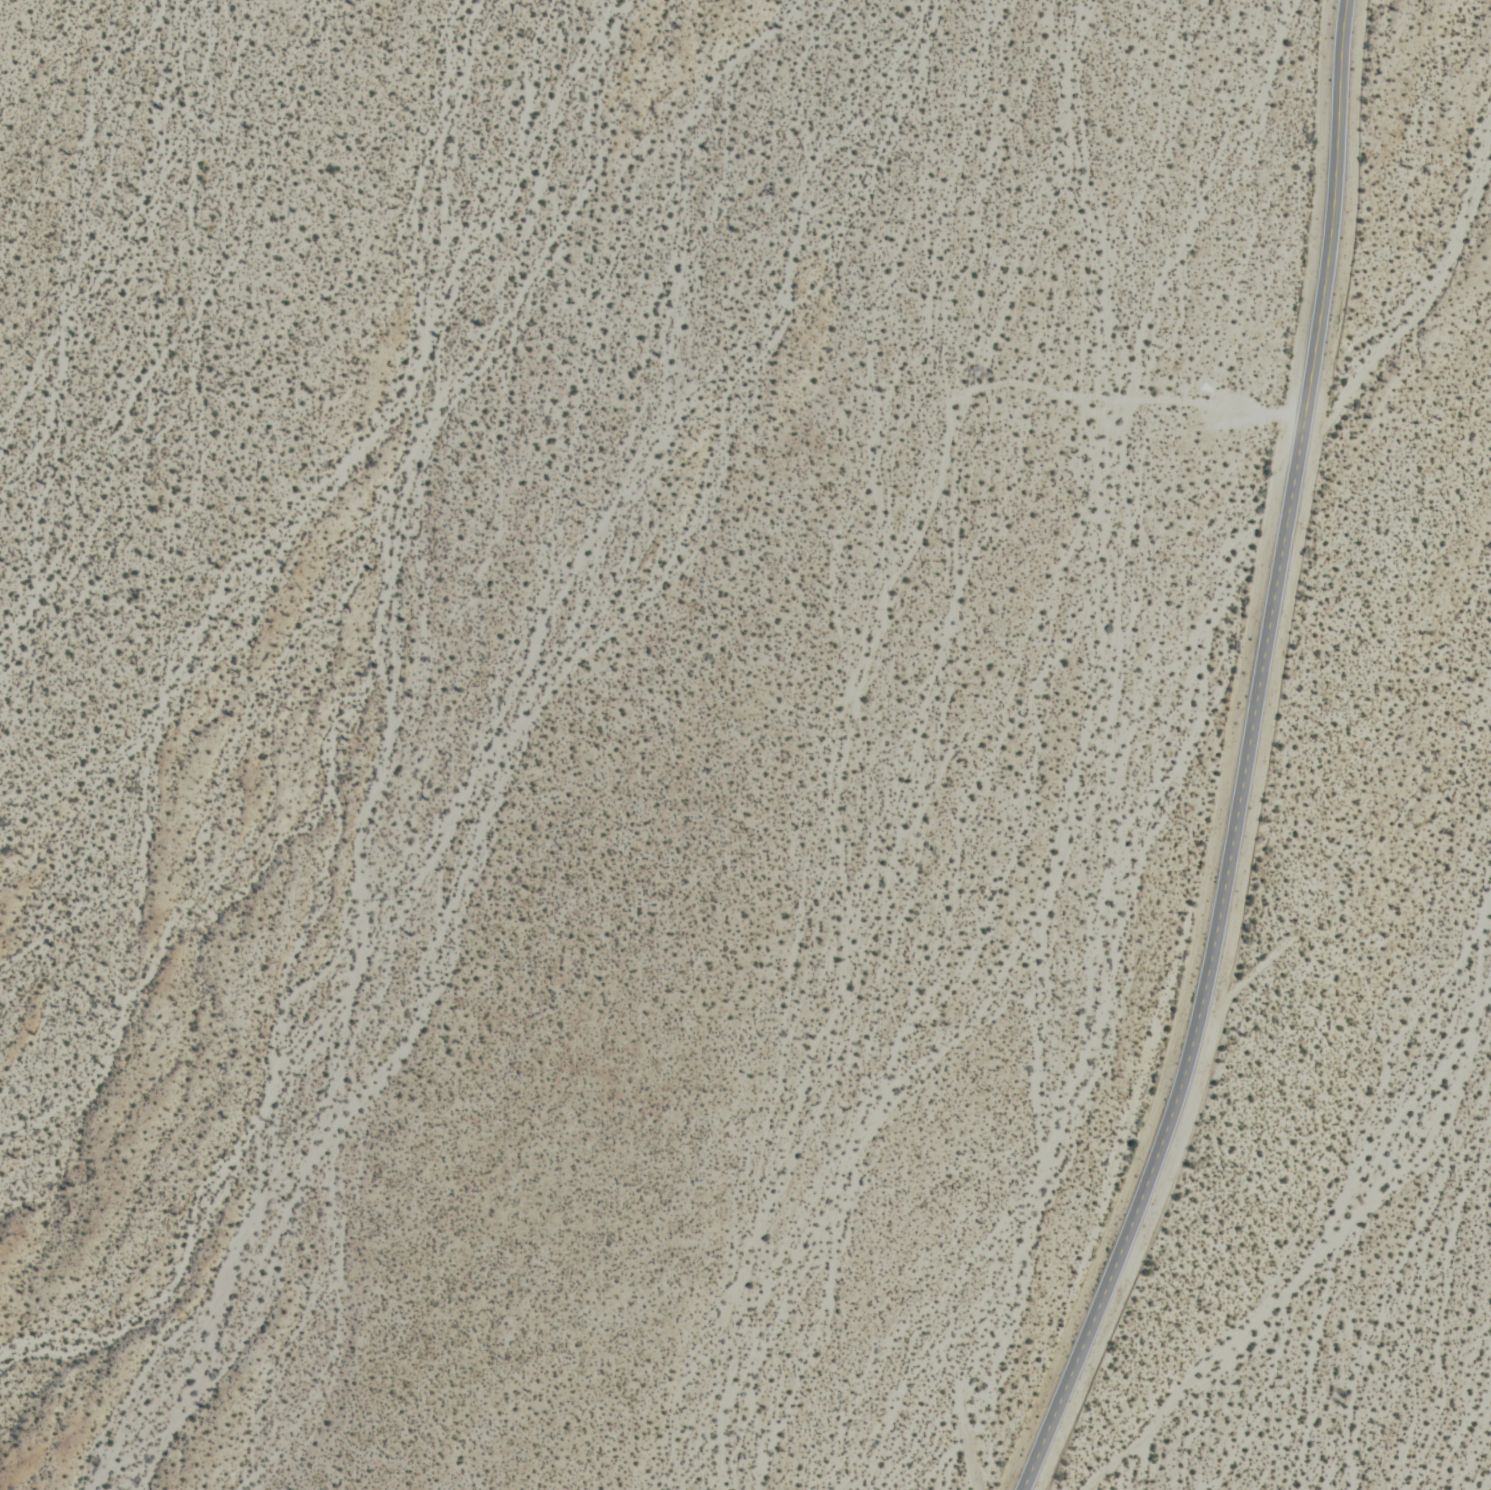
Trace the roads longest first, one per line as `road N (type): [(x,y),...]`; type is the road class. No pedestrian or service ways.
road 1 (secondary): [(1022,1489),(1172,1119),(1209,974),(1323,308),(1348,0)]

